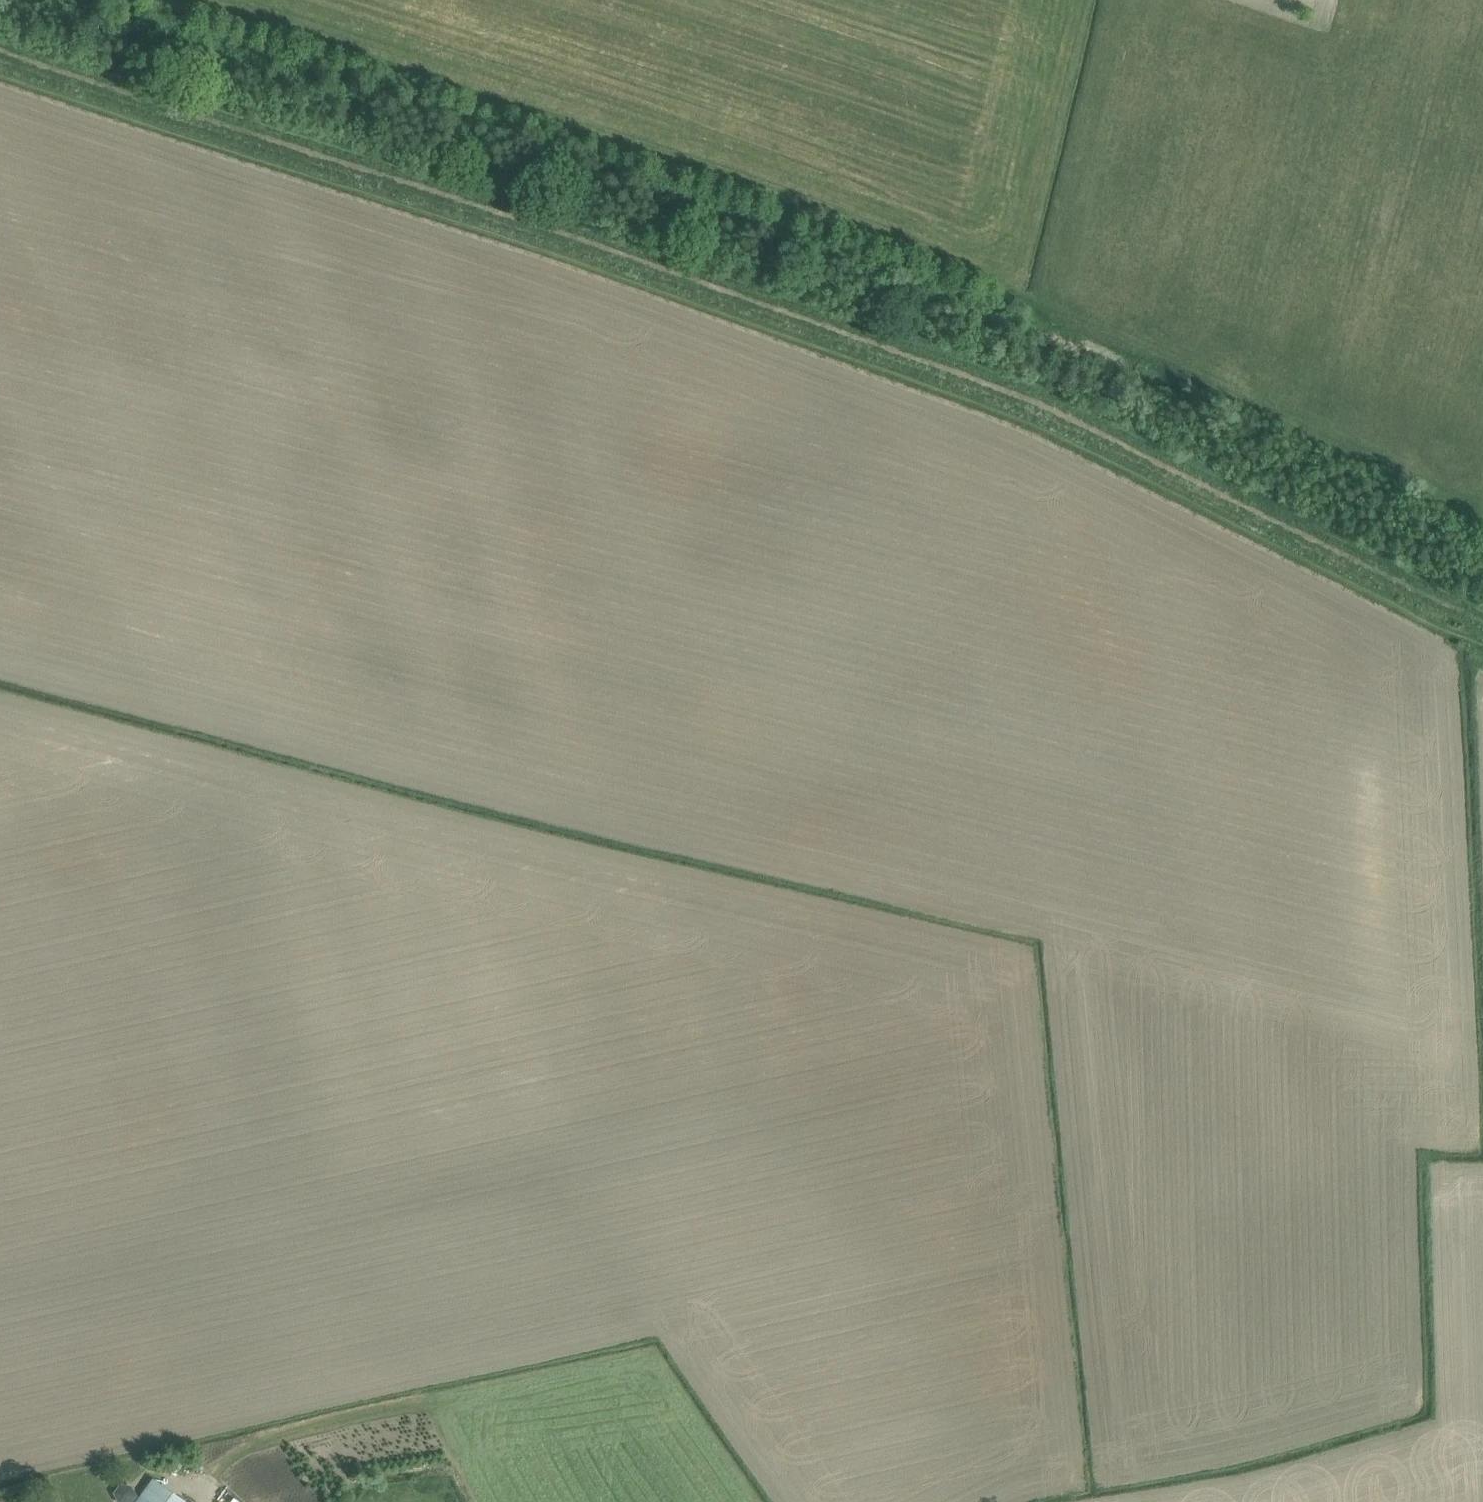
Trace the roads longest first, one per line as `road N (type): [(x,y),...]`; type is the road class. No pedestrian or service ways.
road 1 (track): [(1482,632),(992,392),(450,199),(0,52)]

